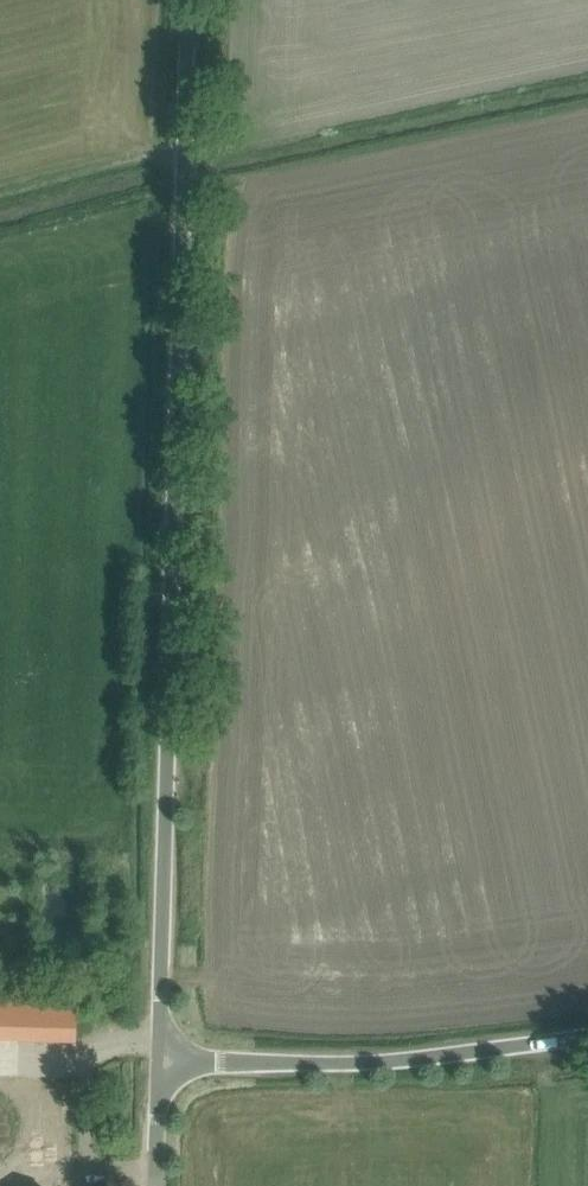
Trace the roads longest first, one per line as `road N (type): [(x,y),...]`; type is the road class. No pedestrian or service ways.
road 1 (unclassified): [(165,1066),(187,0)]
road 2 (unclassified): [(165,1066),(444,1055),(587,1036)]
road 3 (track): [(184,163),(0,211)]
road 4 (unclassified): [(160,1185),(165,1066)]

